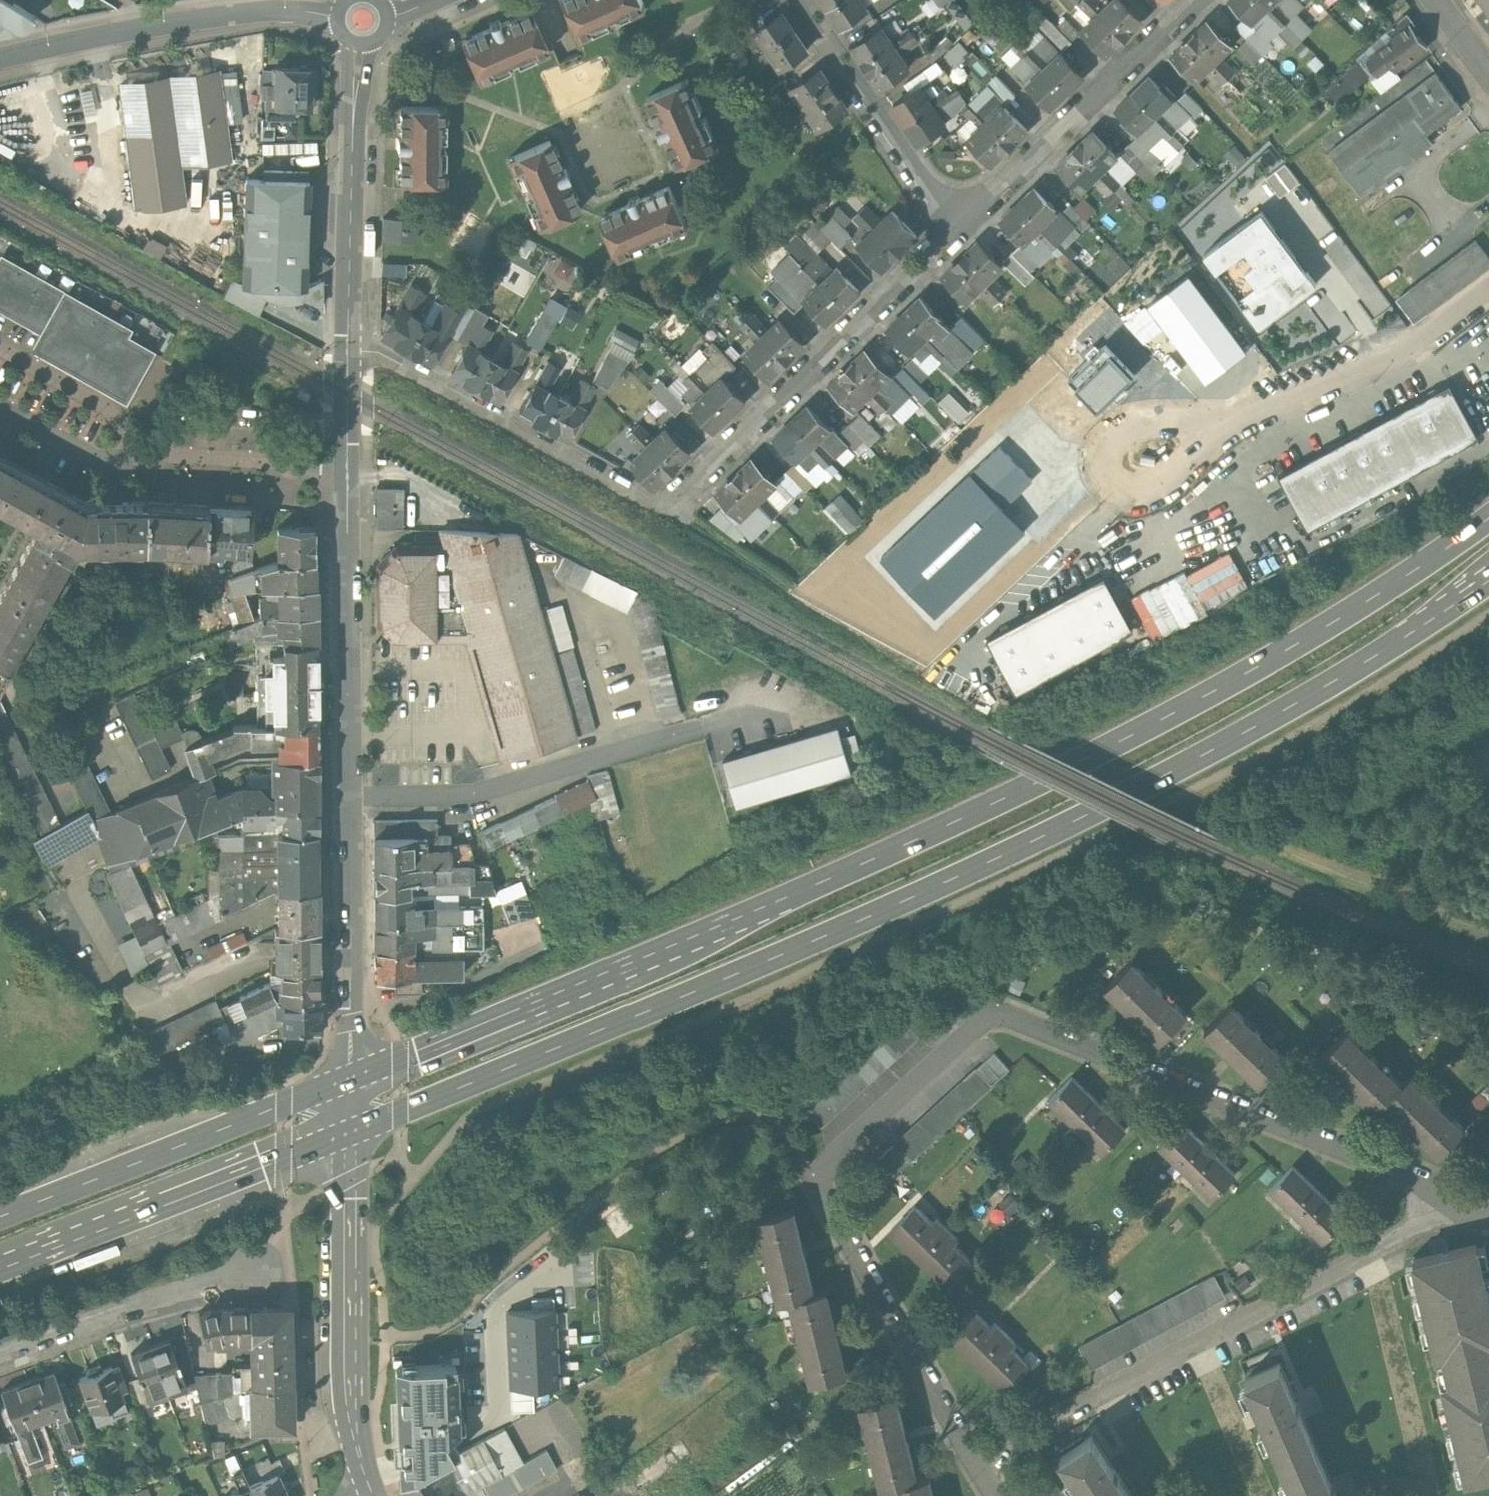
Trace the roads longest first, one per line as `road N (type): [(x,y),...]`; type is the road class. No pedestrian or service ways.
road 1 (primary): [(1488,521),(1198,717),(1052,794),(590,994),(358,1083)]
road 2 (primary): [(360,1135),(805,961),(1032,861),(1211,768),(1488,587)]
road 3 (residential): [(980,1462),(820,1172),(990,1017),(1067,1030),(1467,1193)]
road 4 (residential): [(957,226),(696,480),(648,494),(352,339)]
road 5 (tertiary): [(358,1083),(351,462)]
road 6 (residential): [(980,1462),(1467,1193)]
road 7 (primary): [(0,1270),(360,1135)]
road 8 (primary): [(358,1083),(0,1217)]
road 9 (secondary): [(364,1485),(354,1410),(360,1135)]
road 10 (tertiary): [(338,12),(114,35),(0,64)]
road 11 (residential): [(1200,0),(957,226)]
road 12 (tertiary): [(352,339),(362,41)]
road 13 (residential): [(0,1353),(219,1267),(263,1266)]
road 14 (residential): [(806,0),(957,226)]
road 15 (residential): [(351,462),(140,461)]
road 16 (residential): [(140,461),(117,411),(0,346)]
road 17 (residential): [(2,425),(103,470),(140,461)]
road 18 (tertiary): [(351,462),(352,339)]

